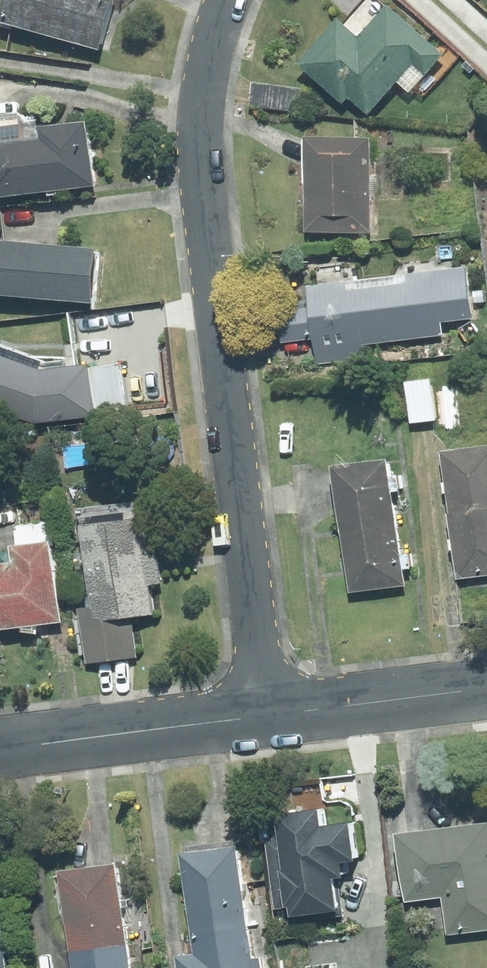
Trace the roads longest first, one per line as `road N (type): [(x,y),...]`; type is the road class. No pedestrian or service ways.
road 1 (residential): [(226,0),(204,93),(202,183),(266,715)]
road 2 (tertiary): [(0,750),(266,715)]
road 3 (tertiary): [(266,715),(486,688)]

